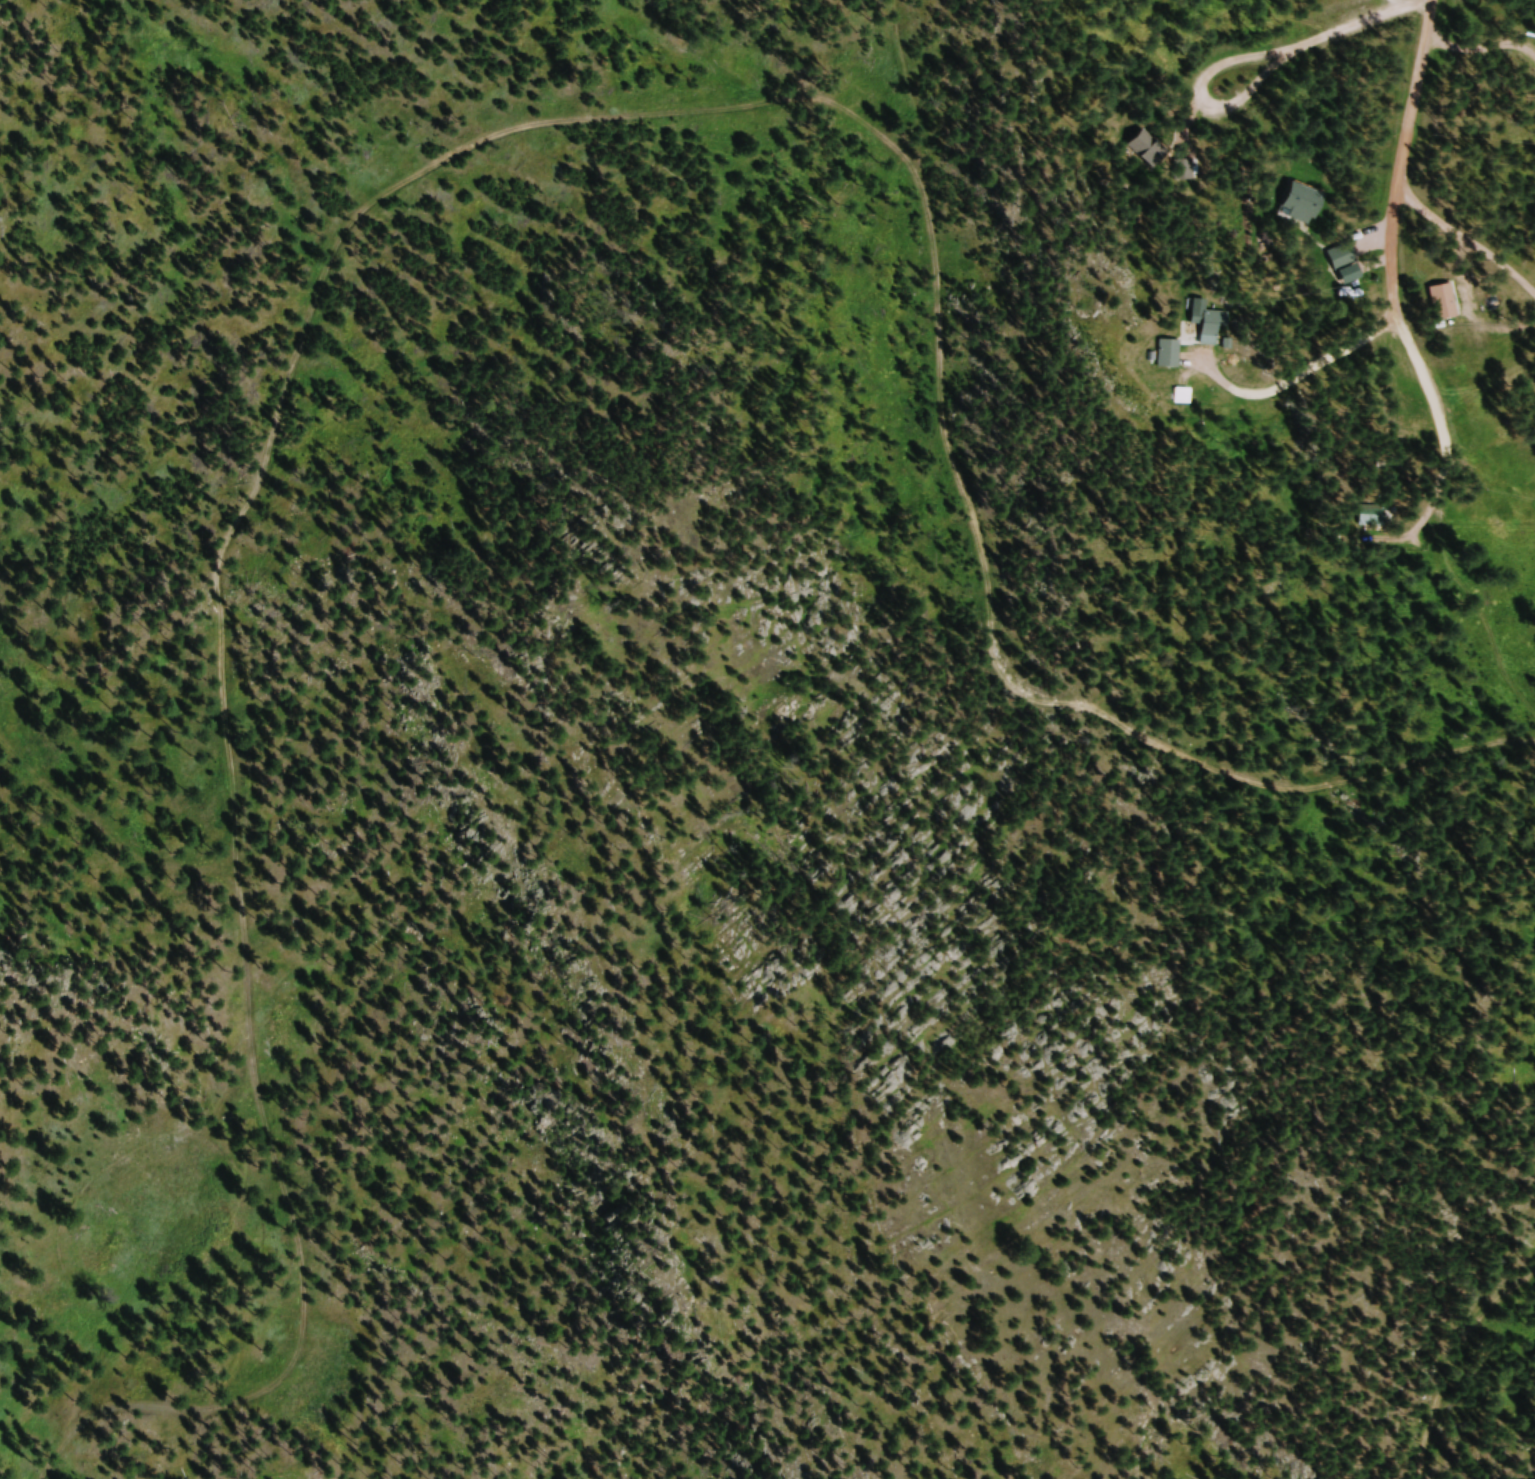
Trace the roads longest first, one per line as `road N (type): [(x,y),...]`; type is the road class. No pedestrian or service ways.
road 1 (track): [(1534,744),(1480,743),(1335,777),(1244,778),(1084,706),(1005,684),(986,632),(973,529),(935,401),(927,233),(913,170),(845,107),(798,87),(520,118),(427,161),(345,216),(308,300),(256,485),(213,549),(250,1107),(286,1221),(297,1315),(272,1380),(222,1403),(112,1403),(64,1424),(29,1478)]
road 2 (residential): [(1433,0),(1389,264),(1445,448),(1437,499)]
road 3 (track): [(1534,1274),(1472,1322),(1414,1478)]
road 4 (residential): [(1433,1),(1267,64)]

